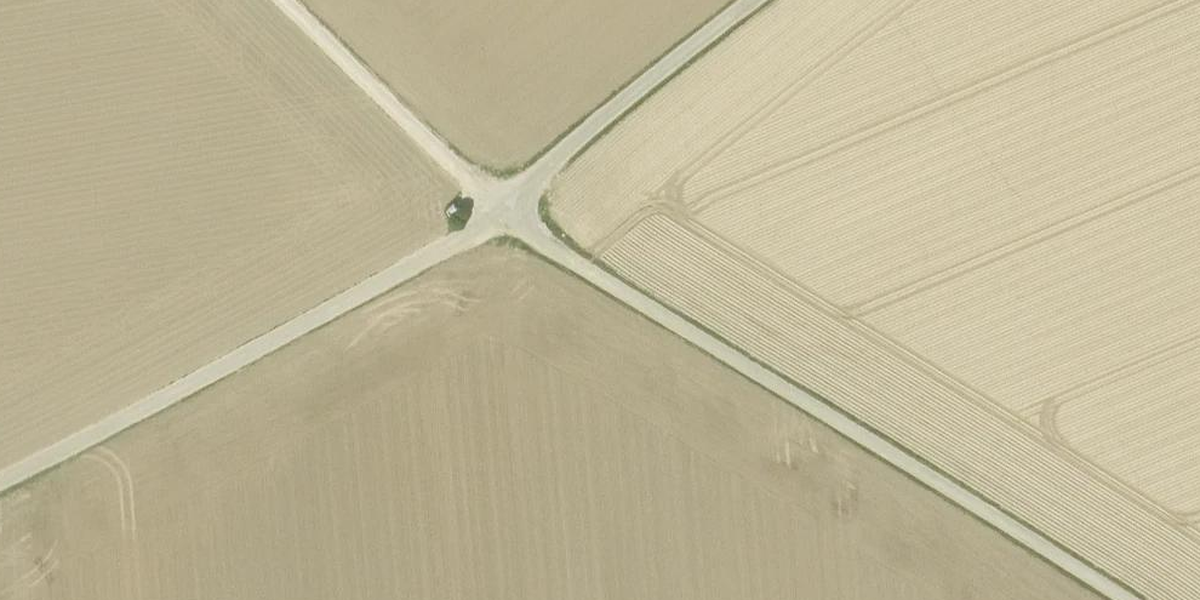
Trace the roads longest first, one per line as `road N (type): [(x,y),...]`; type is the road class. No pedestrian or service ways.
road 1 (track): [(285,0),(526,230),(1122,599)]
road 2 (unclassified): [(767,0),(407,271),(0,481)]

